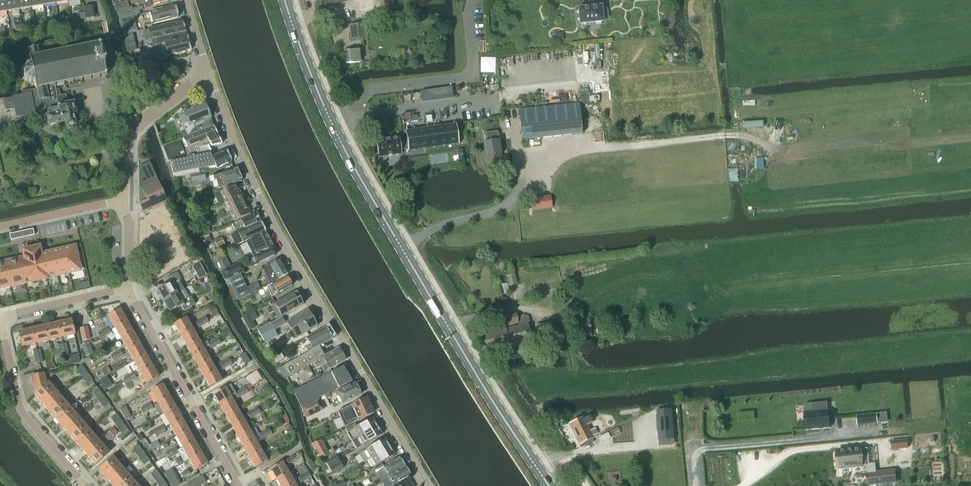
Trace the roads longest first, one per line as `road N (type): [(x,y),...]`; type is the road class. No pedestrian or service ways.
road 1 (primary): [(549,485),(343,146),(285,0)]
road 2 (residential): [(431,485),(266,211),(208,74)]
road 3 (residential): [(127,288),(2,320),(19,406),(85,485)]
road 4 (residential): [(239,485),(127,288)]
road 5 (residential): [(120,201),(133,130),(208,74)]
road 6 (track): [(582,150),(600,154),(725,136)]
road 7 (residential): [(0,226),(120,201)]

